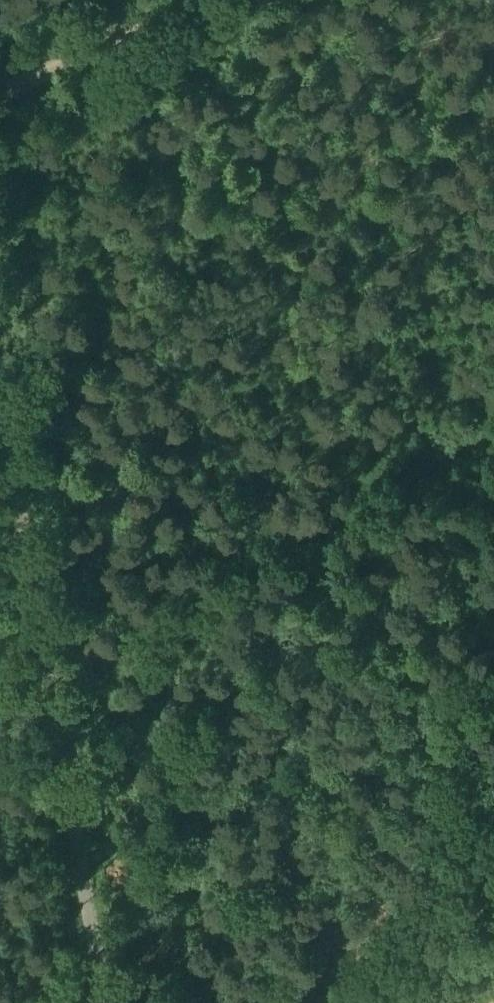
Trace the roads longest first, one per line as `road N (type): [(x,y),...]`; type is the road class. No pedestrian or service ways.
road 1 (track): [(41,665),(493,416)]
road 2 (unclassified): [(0,625),(91,1002)]
road 3 (track): [(0,96),(187,0)]

